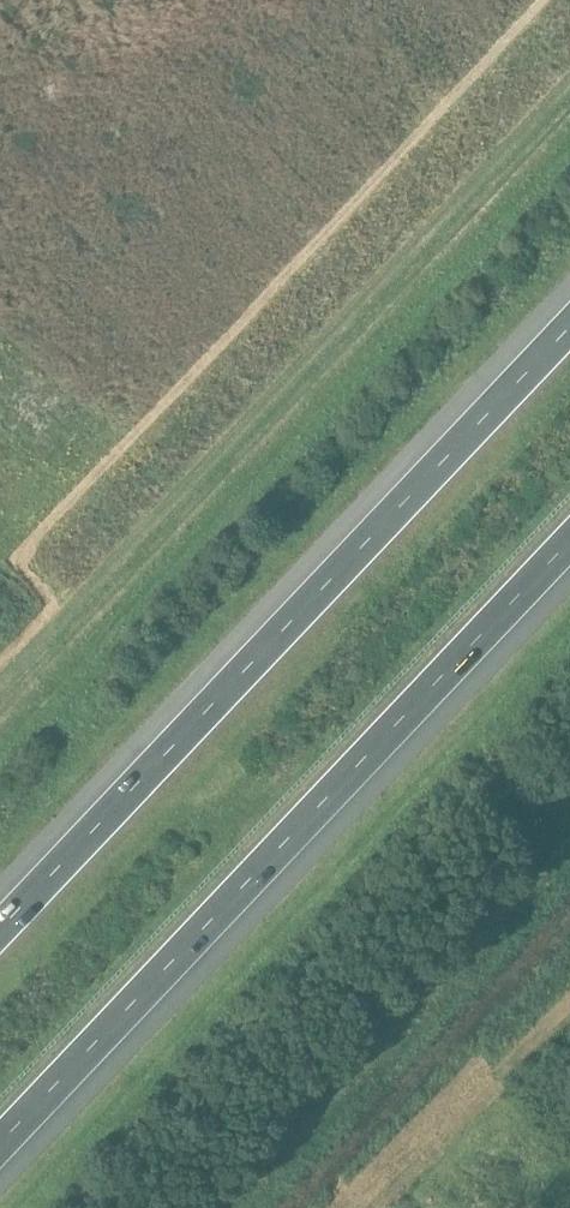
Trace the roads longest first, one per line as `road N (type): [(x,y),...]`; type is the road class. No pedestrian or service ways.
road 1 (motorway): [(0,1145),(569,542)]
road 2 (motorway): [(569,332),(0,934)]
road 3 (track): [(569,997),(363,1207)]

